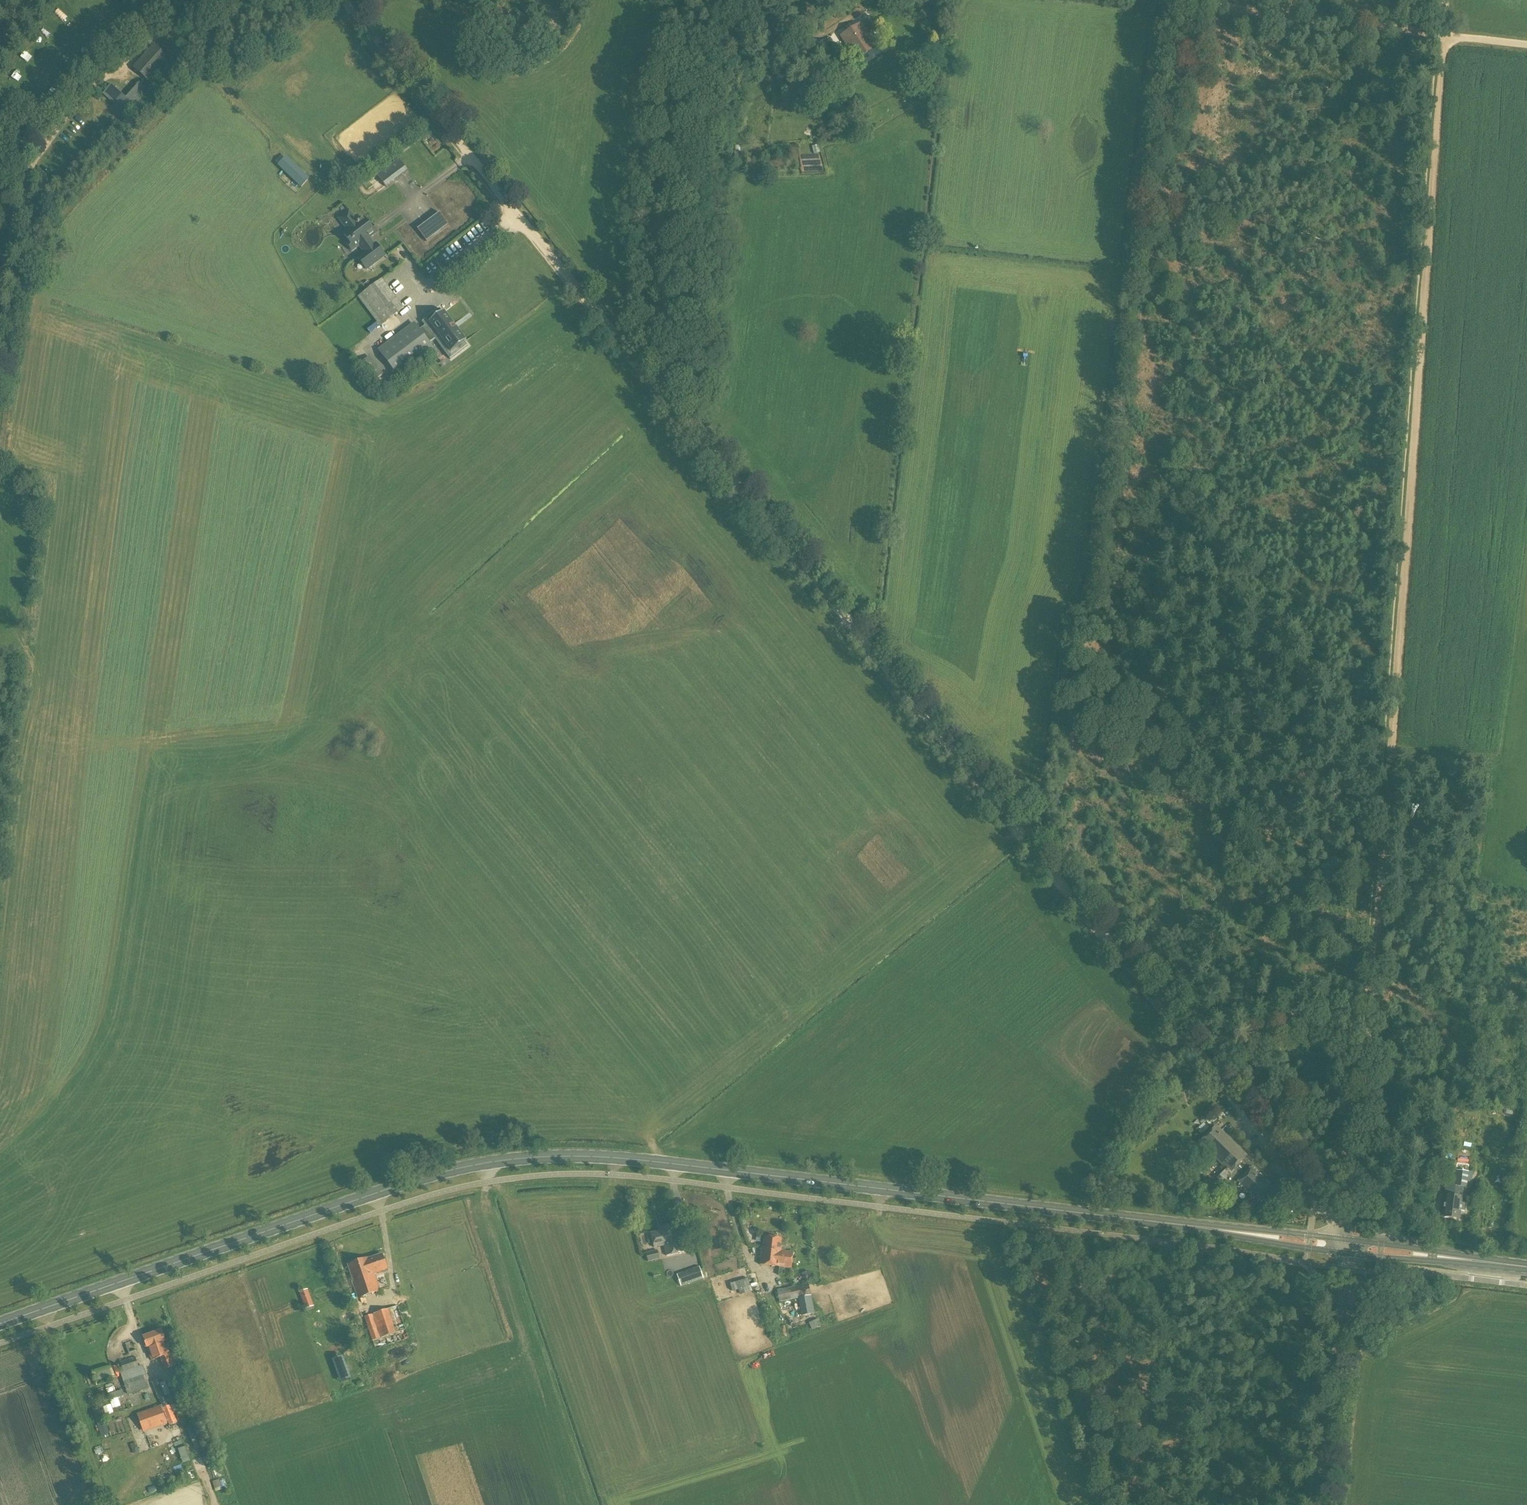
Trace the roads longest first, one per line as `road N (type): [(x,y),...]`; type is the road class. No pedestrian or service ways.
road 1 (primary): [(0,1325),(420,1179),(521,1159),(673,1164),(1349,1246)]
road 2 (track): [(1192,1055),(349,0)]
road 3 (track): [(1444,35),(1347,1235)]
road 4 (track): [(0,423),(34,258),(62,210),(163,112),(186,79),(204,76)]
road 5 (track): [(204,76),(325,186),(324,202),(293,236),(348,285),(362,322),(378,333),(408,318)]
road 6 (track): [(20,691),(44,499),(40,476),(0,454)]
road 7 (unclassified): [(1321,1504),(1349,1246)]
road 8 (track): [(1444,35),(1195,0)]
road 9 (track): [(1324,1212),(1192,1055)]
road 10 (primary): [(1349,1246),(1526,1267)]
road 11 (track): [(0,196),(87,80)]
road 12 (track): [(87,80),(188,0)]

